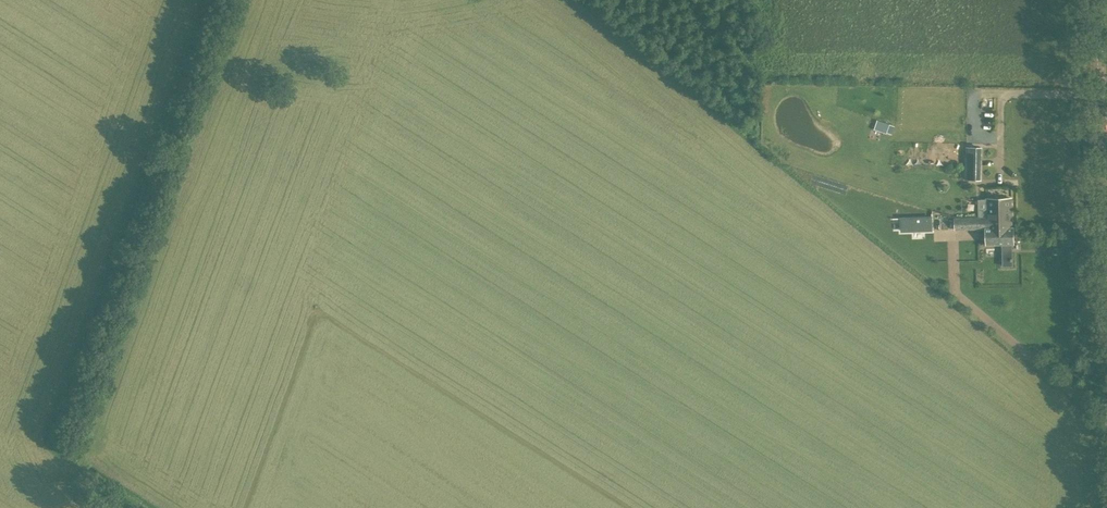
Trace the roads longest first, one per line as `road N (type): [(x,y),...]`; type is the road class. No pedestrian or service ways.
road 1 (tertiary): [(1106,218),(1095,0)]

